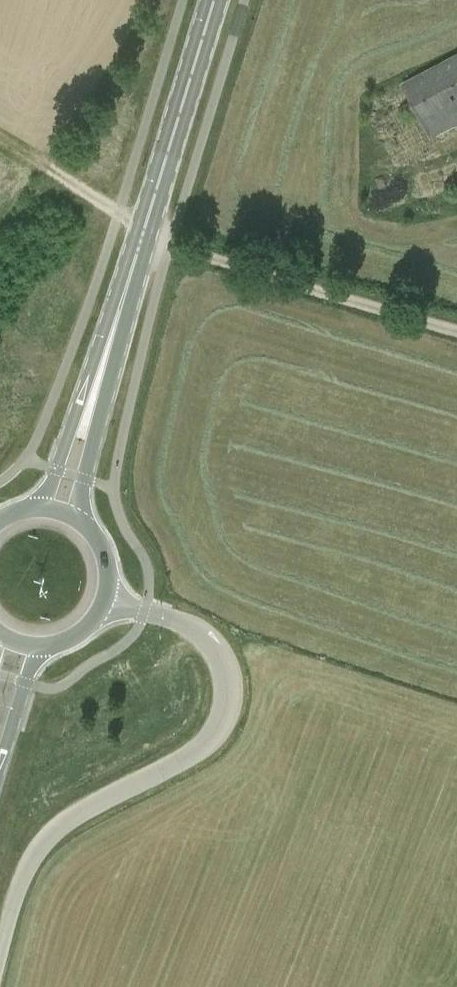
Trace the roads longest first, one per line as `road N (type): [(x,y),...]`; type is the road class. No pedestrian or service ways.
road 1 (unclassified): [(0,963),(21,888),(58,830),(202,752),(229,709),(232,680),(206,636),(104,603)]
road 2 (track): [(0,221),(32,170),(49,167),(168,246),(456,331)]
road 3 (primary): [(93,398),(212,0)]
road 4 (primary): [(0,766),(38,647)]
road 5 (primary): [(93,398),(66,436),(42,507)]
road 6 (primary): [(74,516),(93,444),(93,398)]

